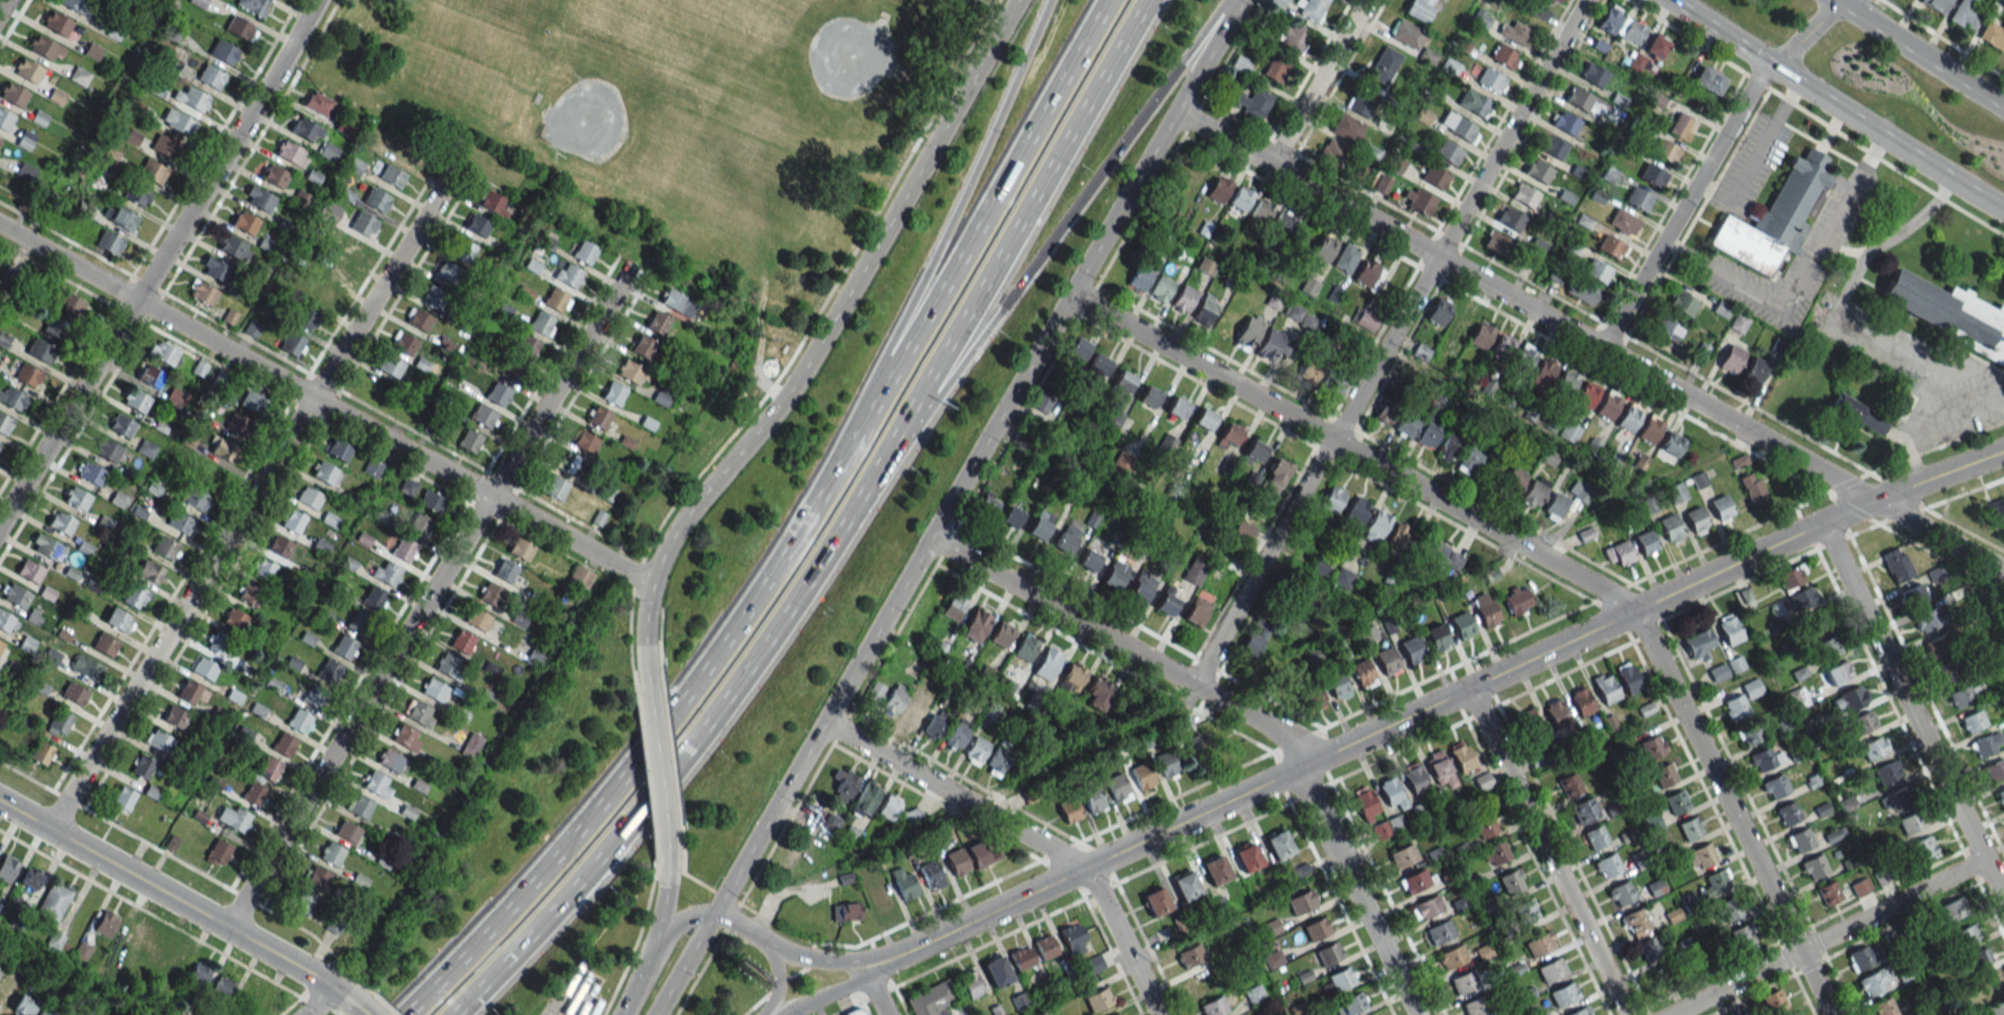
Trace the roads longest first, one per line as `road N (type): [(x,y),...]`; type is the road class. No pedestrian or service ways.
road 1 (residential): [(870,969),(1872,500),(2003,451)]
road 2 (residential): [(1833,1014),(1634,611),(1071,294)]
road 3 (secondary): [(714,911),(1240,0)]
road 4 (residential): [(2003,573),(1176,112)]
road 5 (secondary): [(1017,0),(806,367),(664,552),(646,611),(648,682)]
road 6 (residential): [(1196,686),(1586,0)]
road 7 (residential): [(228,928),(632,265)]
road 8 (residential): [(49,829),(454,170)]
road 9 (residential): [(651,585),(0,224)]
road 10 (residential): [(1417,1014),(1307,790),(1294,741),(930,537)]
road 11 (motorway): [(842,472),(769,587),(629,770),(407,1014)]
road 12 (motorway): [(449,1014),(672,769),(875,476)]
road 13 (residential): [(0,519),(316,0)]
road 14 (motorway): [(875,476),(1225,0)]
road 15 (motorway): [(875,476),(1147,0)]
road 16 (motorway): [(1110,0),(842,472)]
road 17 (motorway): [(1049,0),(880,364),(842,472)]
road 18 (residential): [(823,722),(1087,868),(1159,1014)]
road 19 (residential): [(1602,349),(1770,69),(1850,0)]
road 20 (tertiary): [(357,1004),(0,802)]
road 21 (residential): [(2003,887),(1829,522)]
road 22 (residential): [(1627,1014),(1468,689)]
road 23 (residential): [(1669,1014),(1989,855)]
road 24 (secondary): [(1770,69),(2003,210)]
road 25 (secondary): [(2003,106),(1836,0)]
road 26 (residential): [(1271,165),(1366,0)]
road 27 (residential): [(870,969),(771,947),(714,911)]
road 28 (secondary): [(648,682),(666,843)]
road 29 (secondary): [(1666,0),(1770,69)]
road 30 (secondary): [(653,1014),(714,911)]

